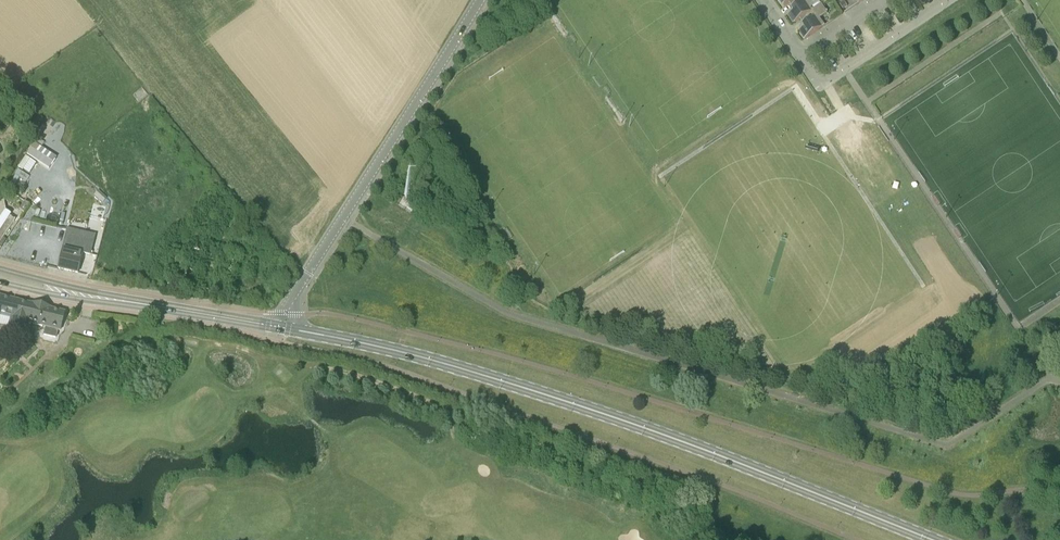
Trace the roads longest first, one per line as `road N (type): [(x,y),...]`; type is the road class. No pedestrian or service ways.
road 1 (primary): [(936,539),(583,406),(436,361),(284,328)]
road 2 (residential): [(284,328),(292,298),(480,0)]
road 3 (primary): [(284,328),(128,302)]
road 4 (residential): [(803,55),(822,84),(916,20)]
road 5 (primary): [(128,302),(0,269)]
road 6 (primary): [(0,282),(128,302)]

